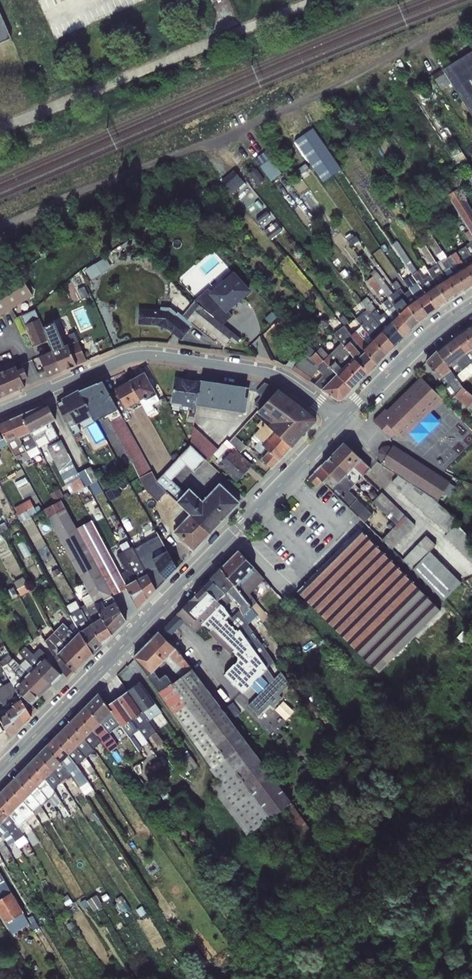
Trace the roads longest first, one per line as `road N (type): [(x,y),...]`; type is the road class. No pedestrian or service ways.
road 1 (secondary): [(344,422),(0,775)]
road 2 (residential): [(344,422),(264,372),(163,354),(126,357),(0,411)]
road 3 (unclassified): [(0,128),(322,0)]
road 4 (secondary): [(471,308),(411,352),(344,422)]

